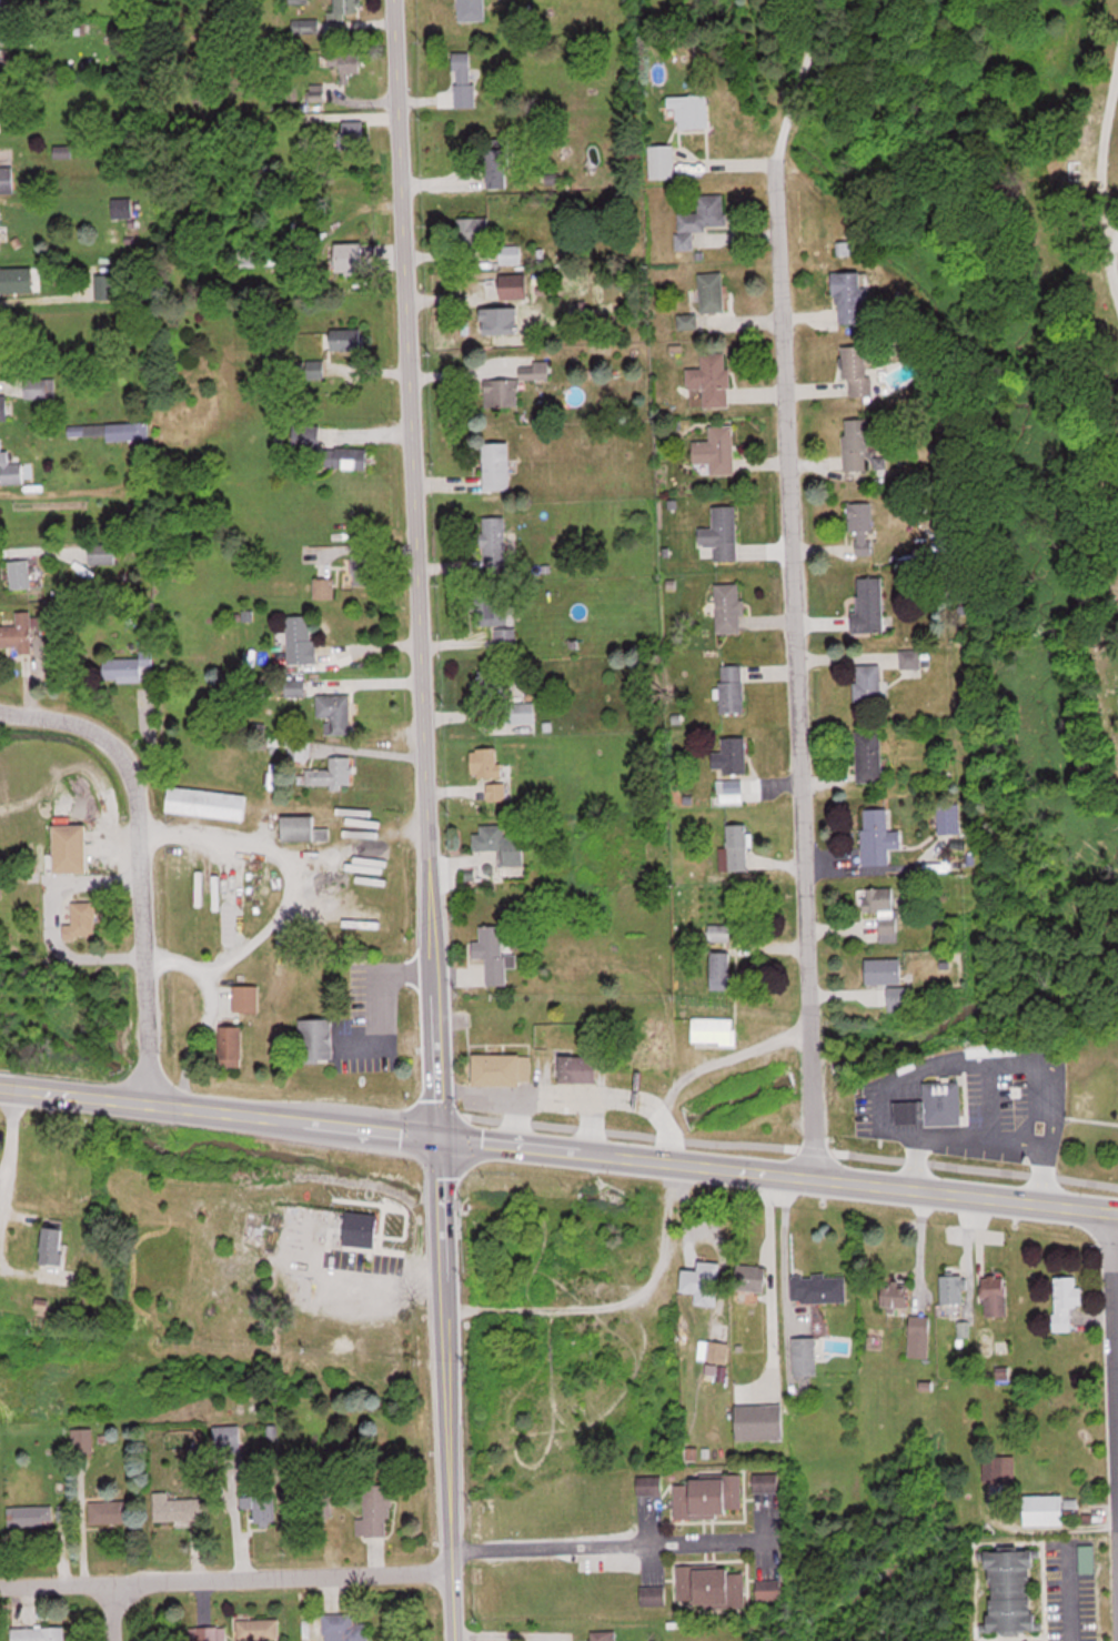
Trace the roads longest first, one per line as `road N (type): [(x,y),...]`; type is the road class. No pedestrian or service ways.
road 1 (residential): [(447,1640),(387,0)]
road 2 (residential): [(804,1178),(769,170),(802,60),(805,0)]
road 3 (tertiary): [(0,1085),(1117,1211)]
road 4 (residential): [(140,1101),(123,782),(85,732),(0,710)]
road 5 (residential): [(0,1585),(443,1566)]
road 6 (residential): [(443,1566),(862,1619)]
road 7 (residential): [(1107,1210),(1117,1508)]

